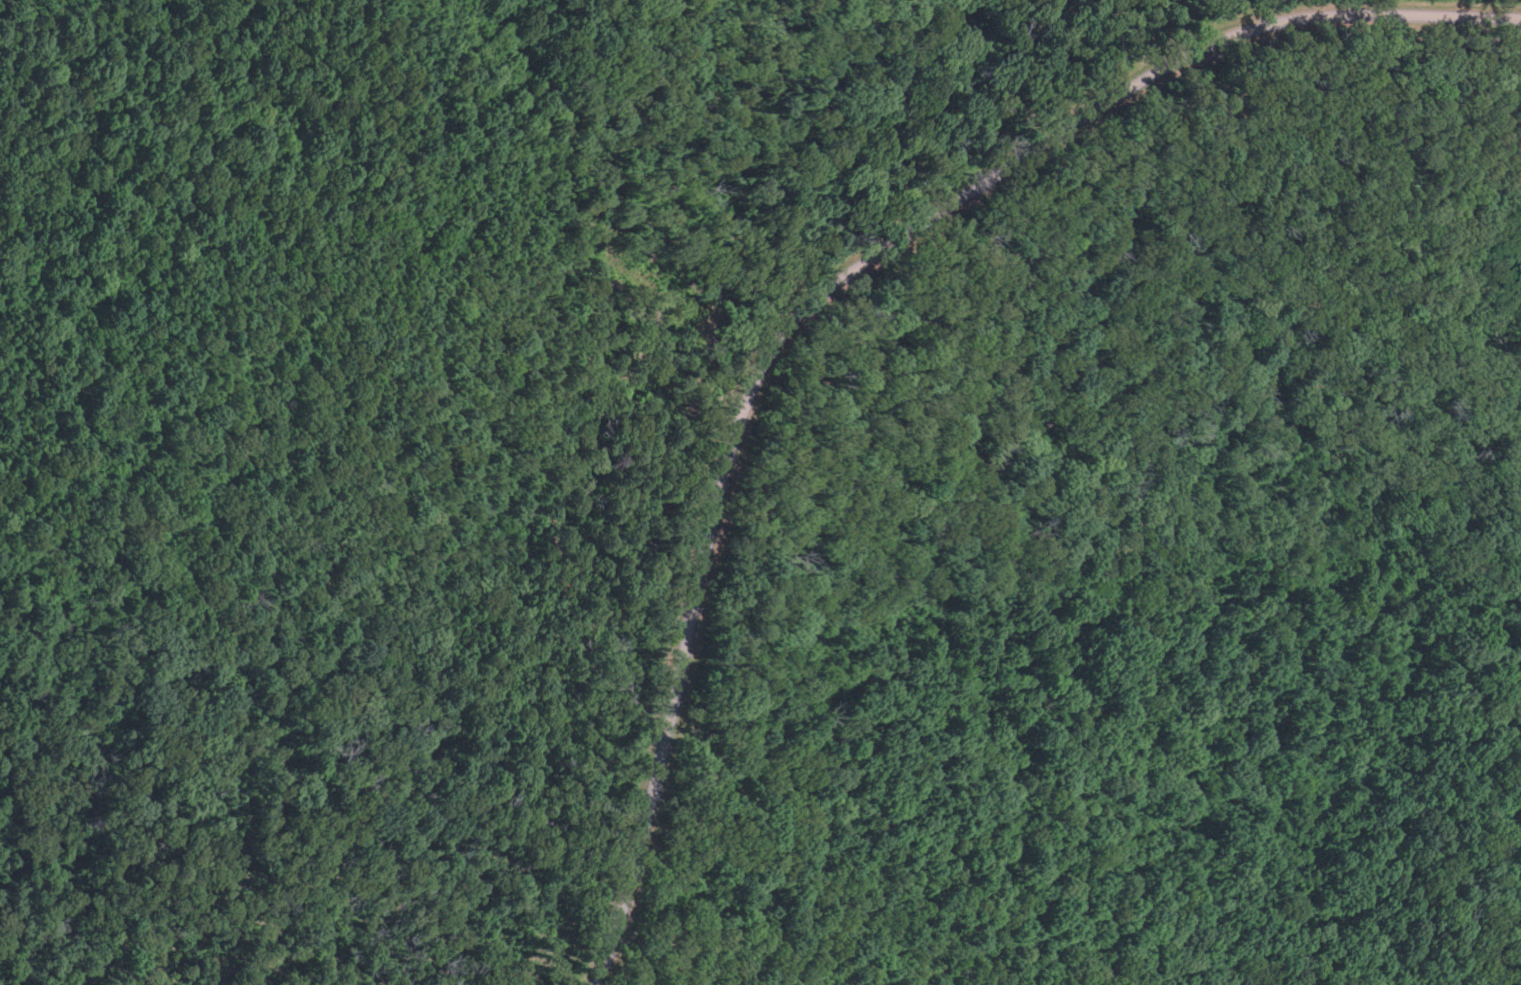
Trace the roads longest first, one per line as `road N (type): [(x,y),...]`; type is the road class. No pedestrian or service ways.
road 1 (tertiary): [(593,984),(650,789),(728,434),(752,373),(789,318),(840,273),(1022,150),(1218,35),(1315,13),(1520,15)]

